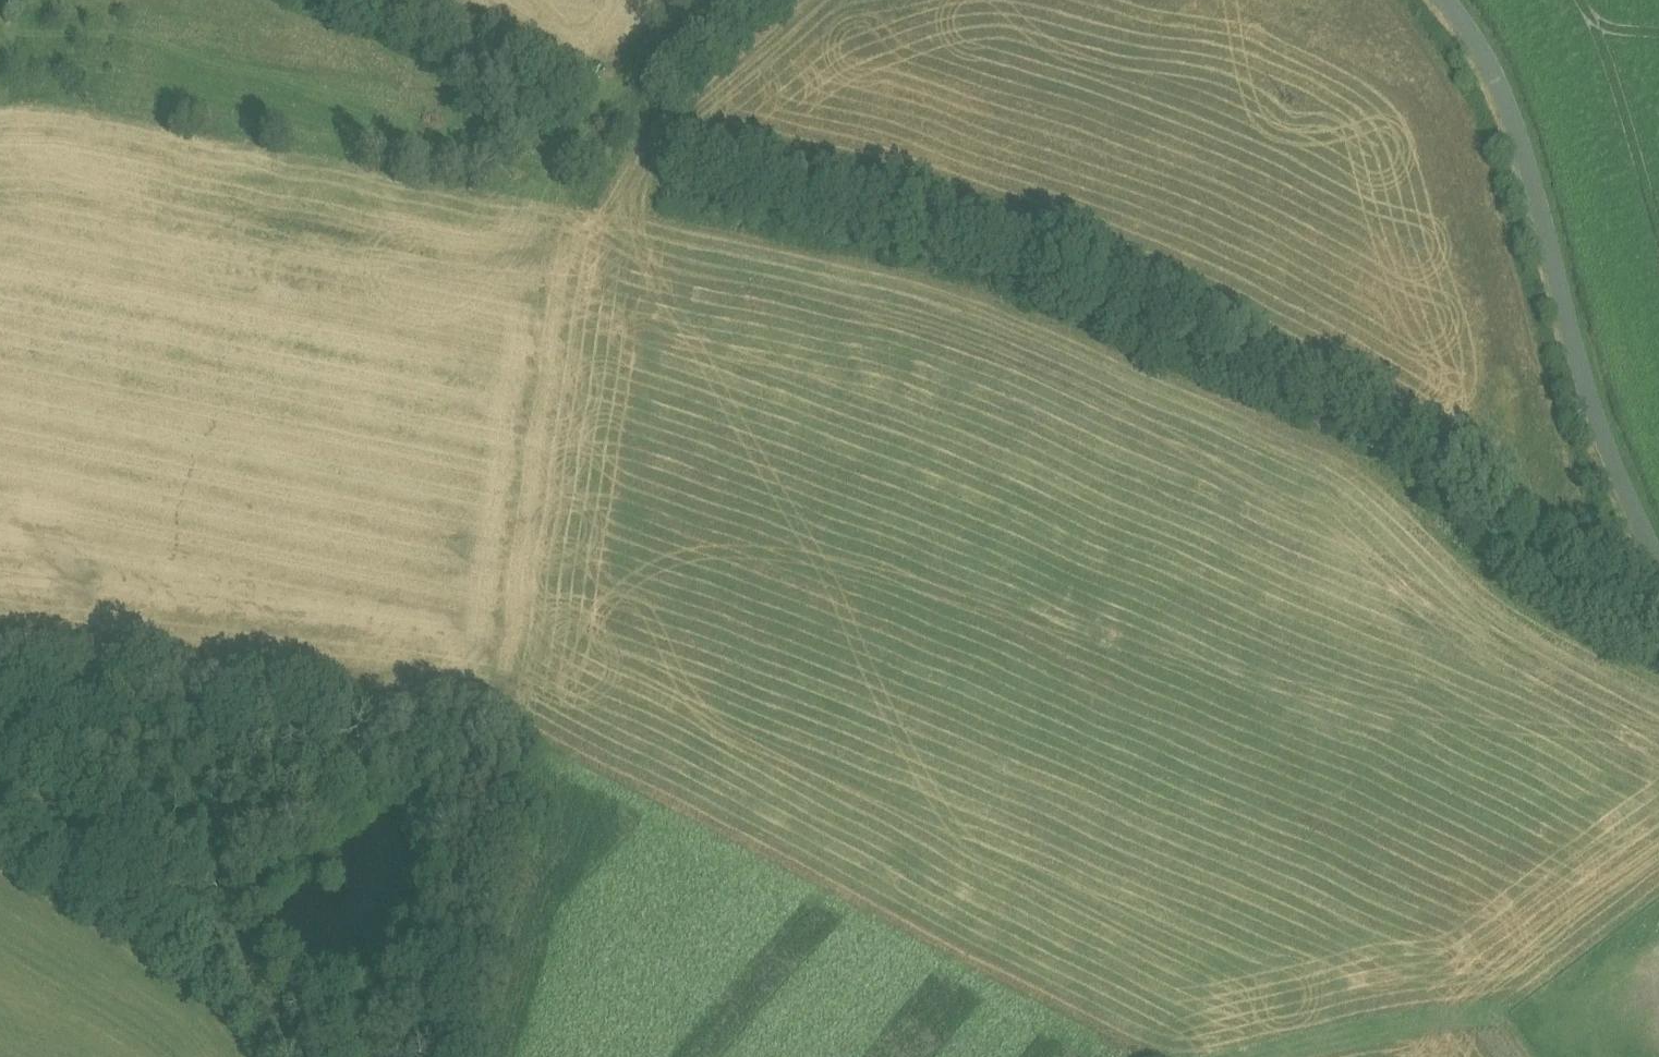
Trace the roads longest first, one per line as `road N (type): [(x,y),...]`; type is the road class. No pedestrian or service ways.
road 1 (unclassified): [(1444,0),(1478,42),(1517,135),(1606,445),(1658,564)]
road 2 (track): [(0,773),(166,871),(198,900),(299,1056)]

